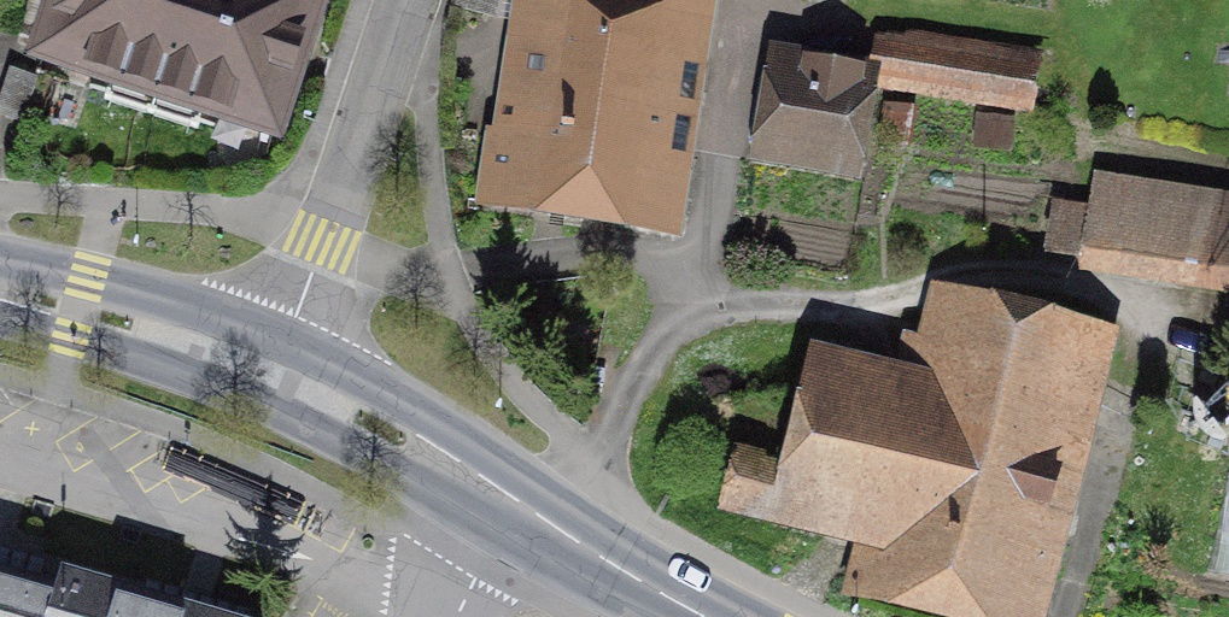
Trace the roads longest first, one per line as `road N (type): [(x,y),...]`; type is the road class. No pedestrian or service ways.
road 1 (secondary): [(701,616),(277,375)]
road 2 (residential): [(277,375),(407,0)]
road 3 (secondary): [(277,375),(0,293)]

